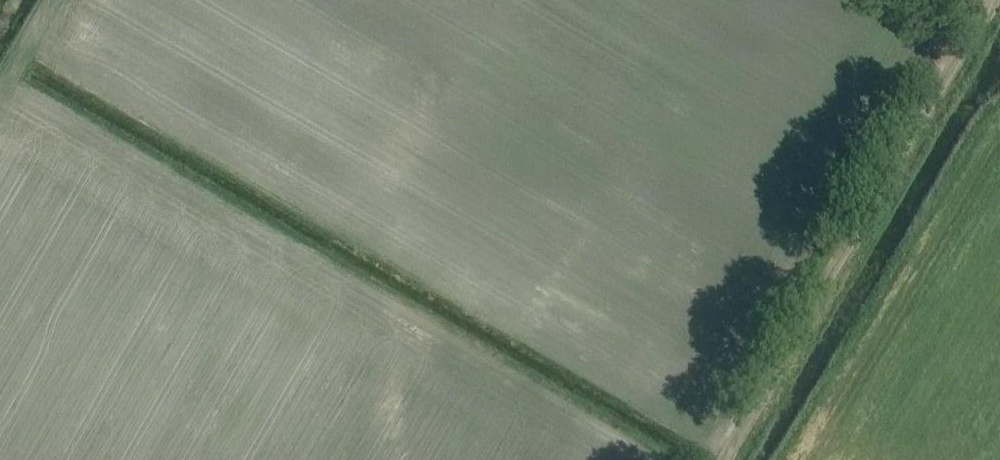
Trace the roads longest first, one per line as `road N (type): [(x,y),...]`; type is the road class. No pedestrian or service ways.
road 1 (track): [(988,0),(720,459)]

